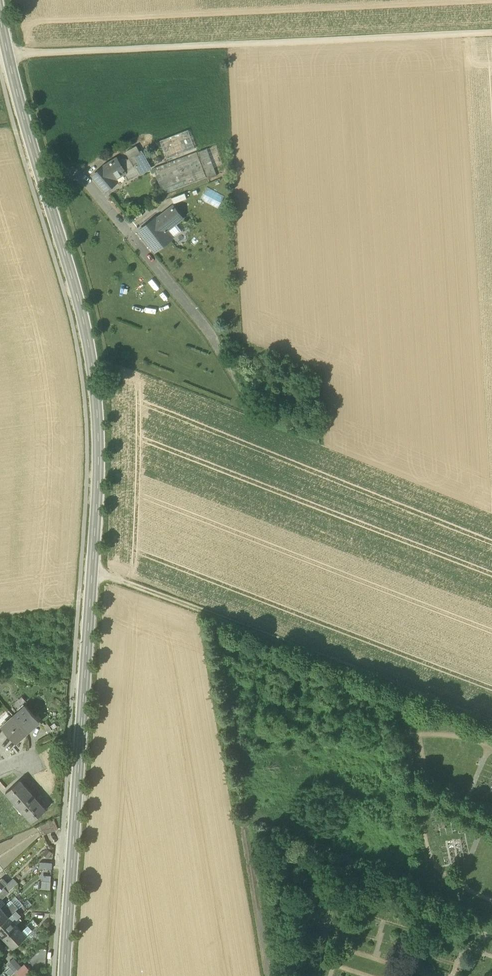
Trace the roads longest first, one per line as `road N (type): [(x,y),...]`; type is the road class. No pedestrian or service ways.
road 1 (tertiary): [(66,975),(98,419),(89,330),(44,185)]
road 2 (track): [(491,32),(7,53)]
road 3 (track): [(491,721),(83,560)]
road 4 (residential): [(44,185),(64,176),(85,181),(216,341)]
road 5 (tertiary): [(44,185),(0,14)]

